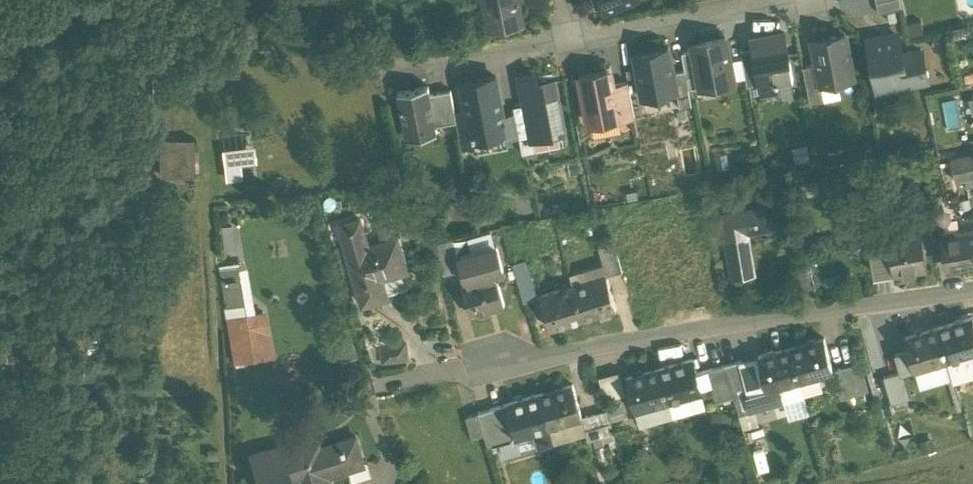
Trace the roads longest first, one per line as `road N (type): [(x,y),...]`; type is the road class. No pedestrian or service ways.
road 1 (residential): [(972,285),(498,365)]
road 2 (residential): [(768,0),(575,35)]
road 3 (residential): [(575,35),(385,70)]

